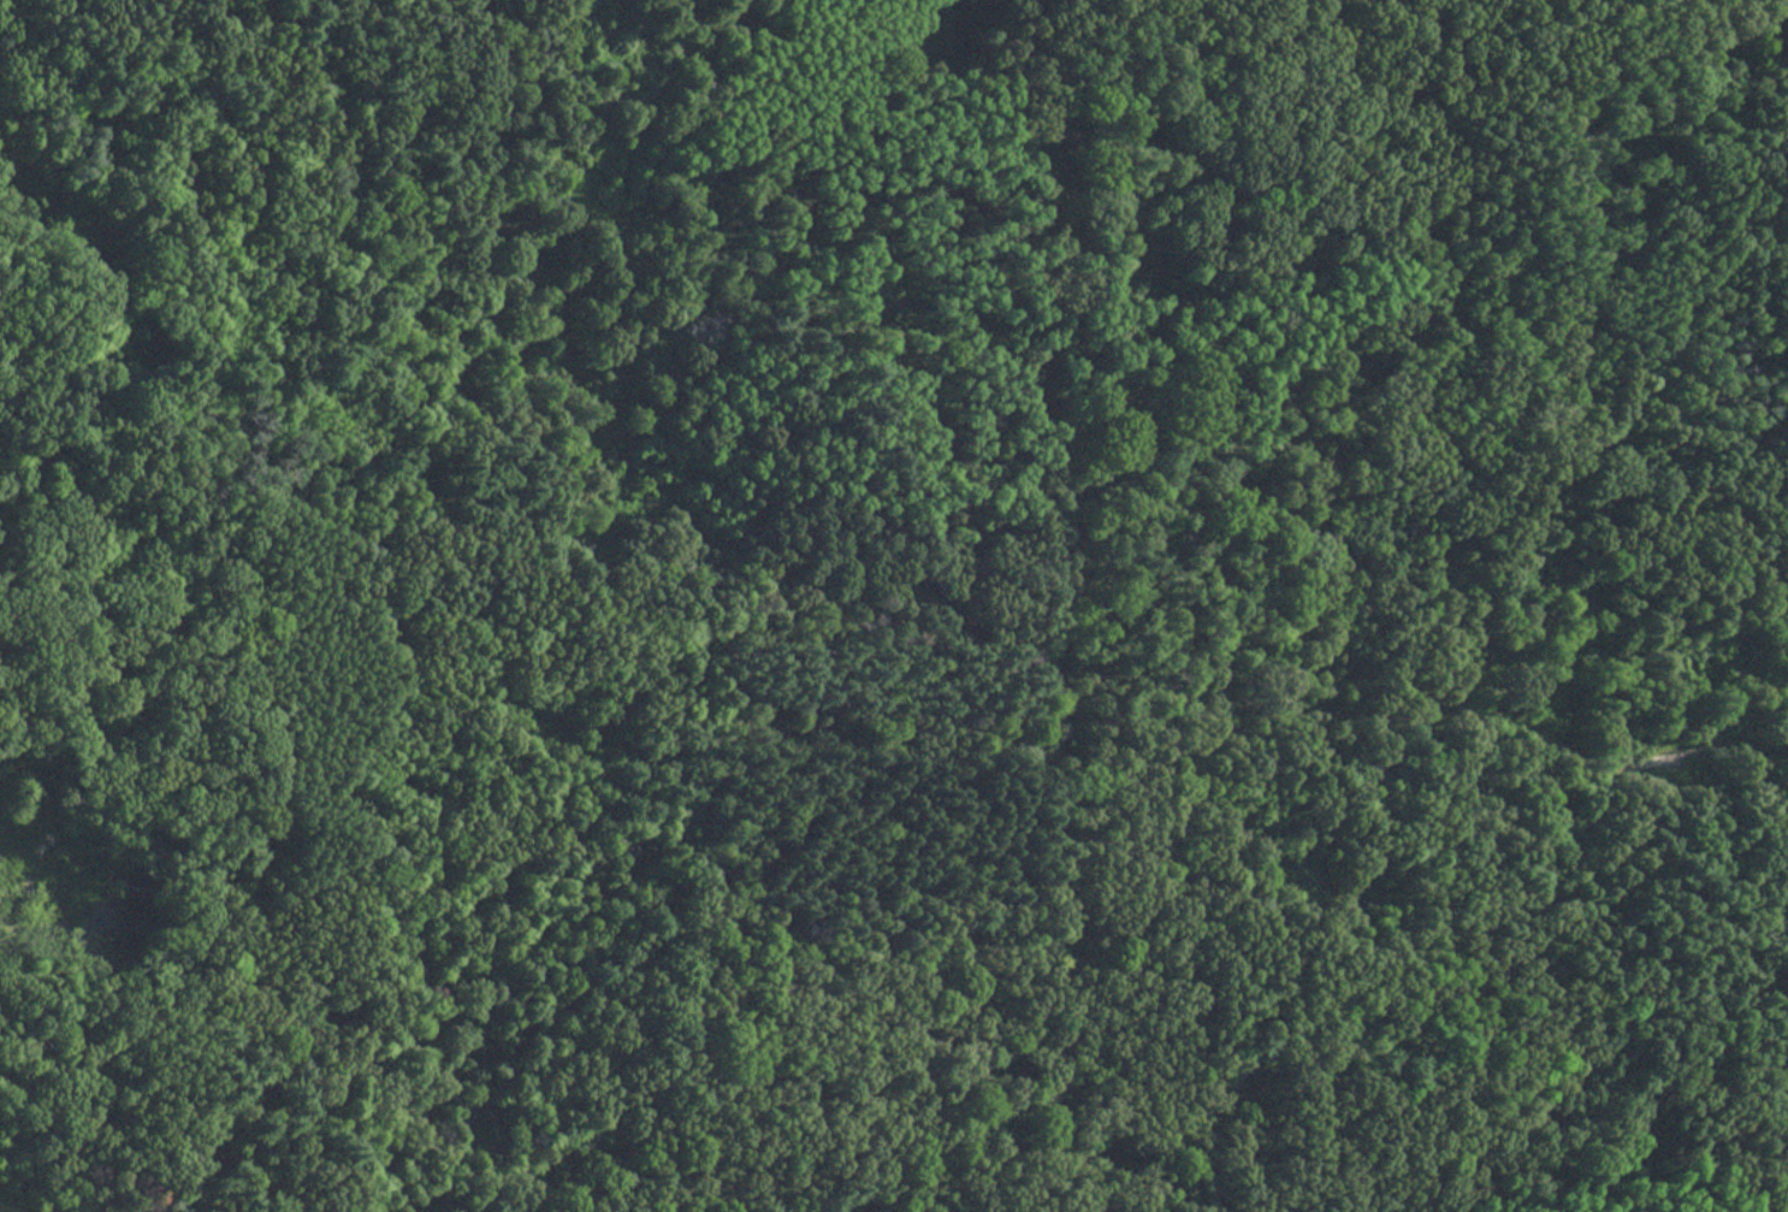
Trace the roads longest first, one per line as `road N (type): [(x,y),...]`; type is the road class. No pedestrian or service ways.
road 1 (track): [(1047,0),(1070,706),(1070,1211)]

